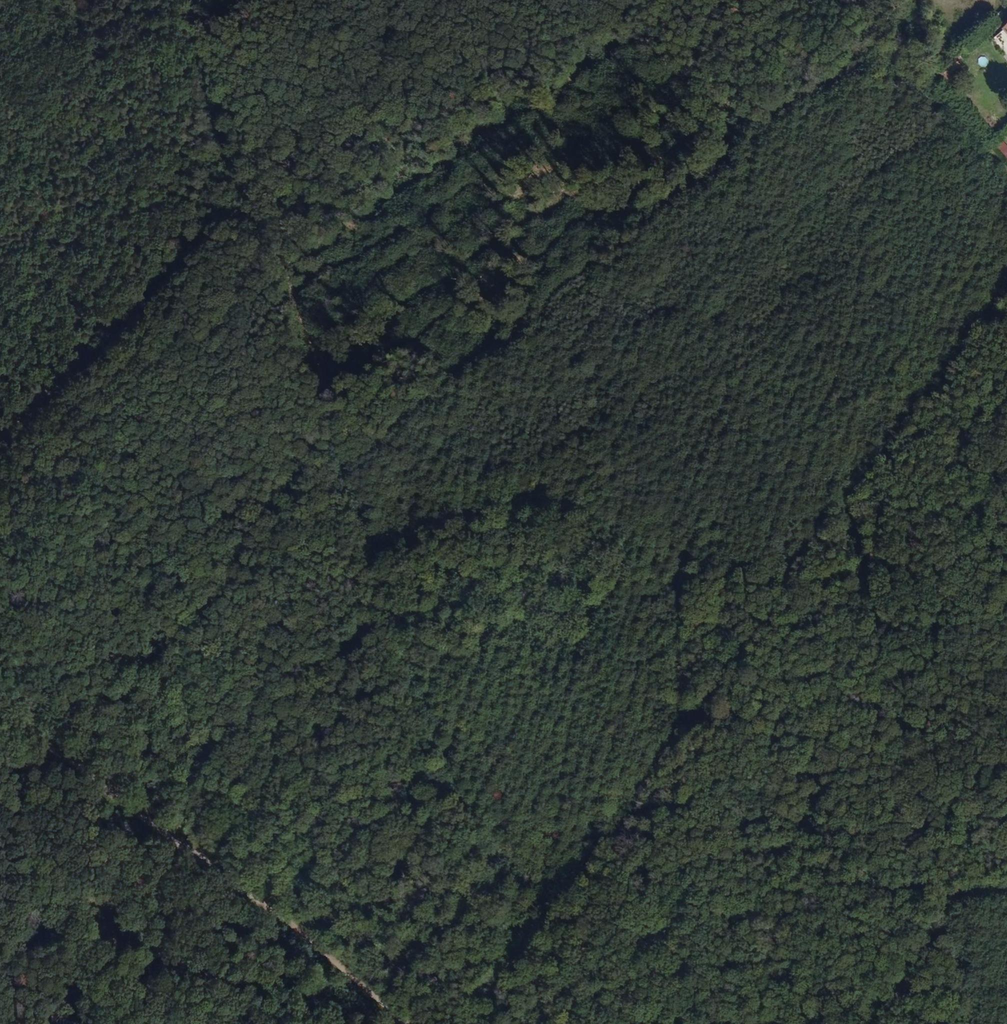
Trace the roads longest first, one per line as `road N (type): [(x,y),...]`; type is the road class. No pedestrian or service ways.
road 1 (track): [(0,739),(419,1023)]
road 2 (track): [(254,180),(0,438)]

